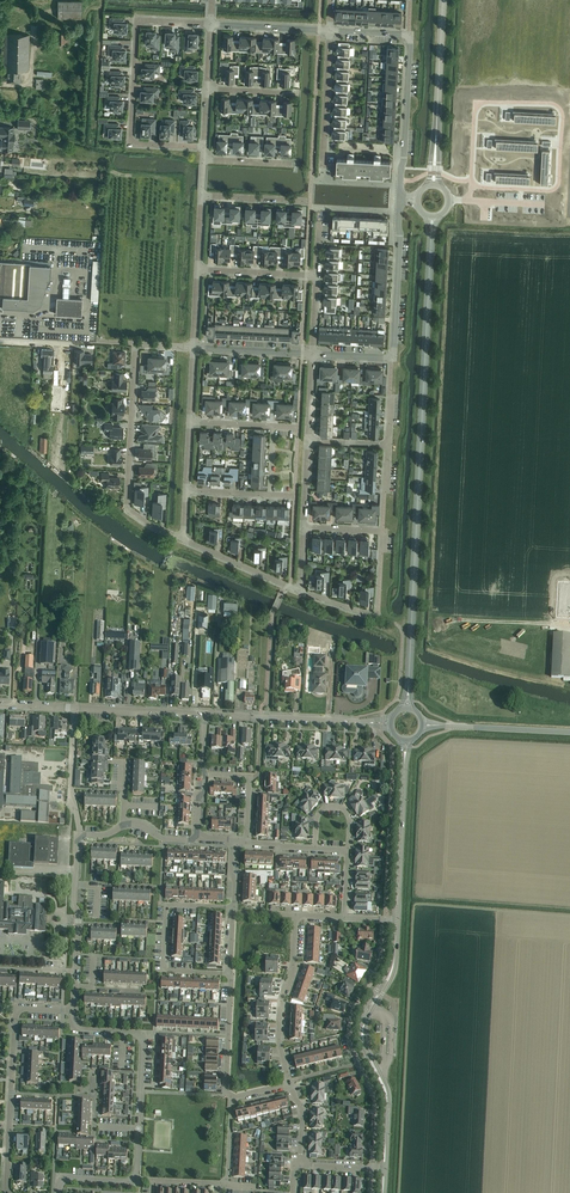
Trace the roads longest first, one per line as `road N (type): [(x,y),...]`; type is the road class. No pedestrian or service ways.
road 1 (tertiary): [(408,684),(432,234)]
road 2 (residential): [(211,25),(137,21),(131,143),(204,147)]
road 3 (residential): [(373,1169),(376,1099),(350,1029),(381,964),(386,919)]
road 4 (residential): [(400,199),(410,35),(330,31)]
road 5 (residential): [(6,1192),(15,1007),(74,1010)]
road 6 (residential): [(313,354),(394,358),(400,199)]
road 7 (residential): [(133,1179),(143,1033),(77,1030),(74,1010)]
road 8 (residential): [(135,344),(127,508),(184,539)]
road 9 (residential): [(233,908),(167,904),(163,970),(229,973)]
road 10 (residential): [(291,1083),(279,1039),(295,915)]
road 11 (residential): [(205,714),(370,722)]
road 12 (tertiary): [(395,955),(360,1029),(387,1107)]
road 13 (tertiary): [(387,1107),(366,1029),(395,955)]
road 14 (tertiary): [(397,920),(405,761)]
road 15 (residential): [(76,971),(77,834)]
road 16 (residential): [(323,165),(330,31)]
road 17 (tertiary): [(436,132),(443,0)]
road 18 (unclassified): [(569,732),(439,725)]
road 19 (residential): [(75,708),(205,714)]
road 20 (residential): [(232,1098),(225,1093),(229,973)]
road 21 (residential): [(184,539),(301,591)]

